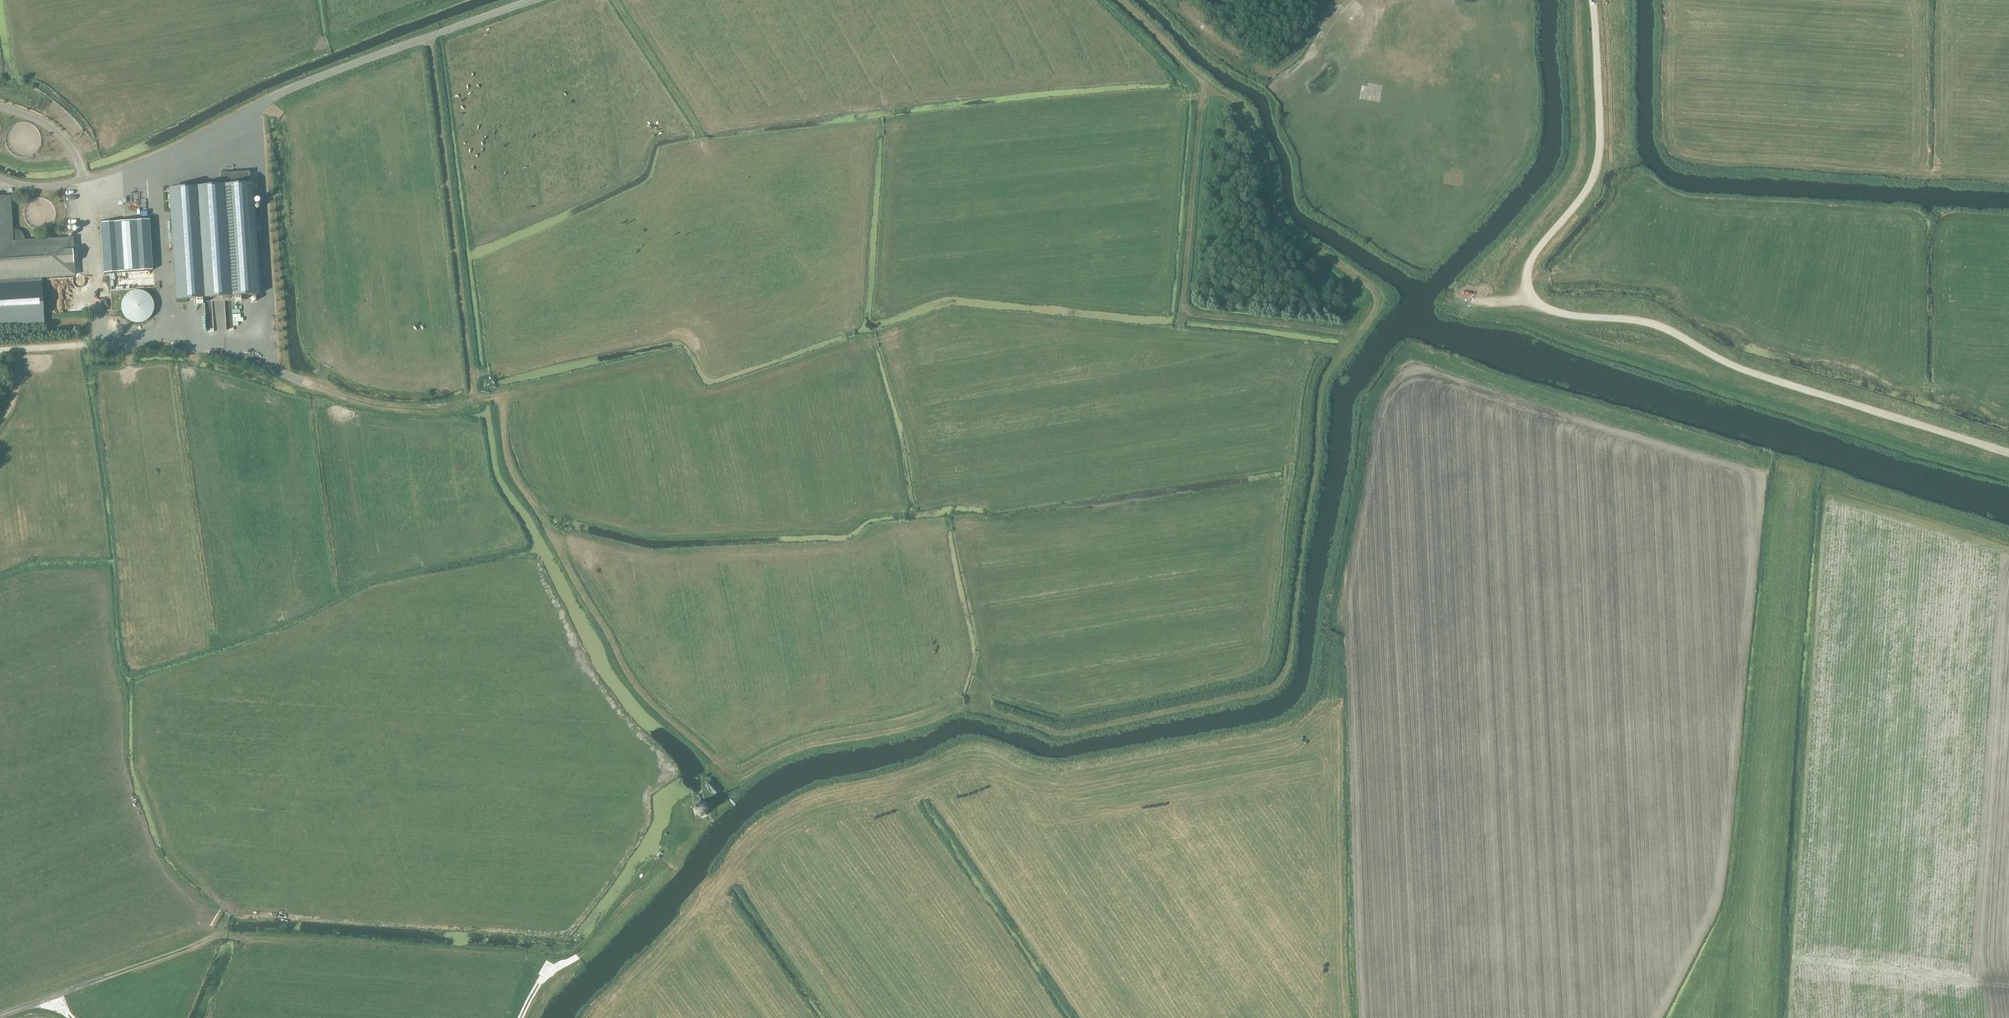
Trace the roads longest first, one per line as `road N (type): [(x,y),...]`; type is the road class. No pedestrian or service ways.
road 1 (track): [(475,400),(504,404),(510,472),(642,693),(724,768),(739,773),(803,742),(955,707),(1063,732),(1278,683),(1287,664),(1321,386),(1352,337),(1180,309)]
road 2 (track): [(83,180),(108,338),(226,350),(377,405),(415,410),(475,400)]
road 3 (track): [(428,37),(308,81),(129,168),(40,188),(0,179)]
road 4 (track): [(1177,333),(1203,85),(1120,0)]
road 5 (track): [(475,400),(428,37)]
road 6 (track): [(549,969),(517,957),(215,937)]
road 7 (track): [(233,906),(215,937),(0,1017)]
road 8 (track): [(655,863),(583,953),(549,969),(520,1017)]
road 9 (track): [(707,145),(616,0)]

